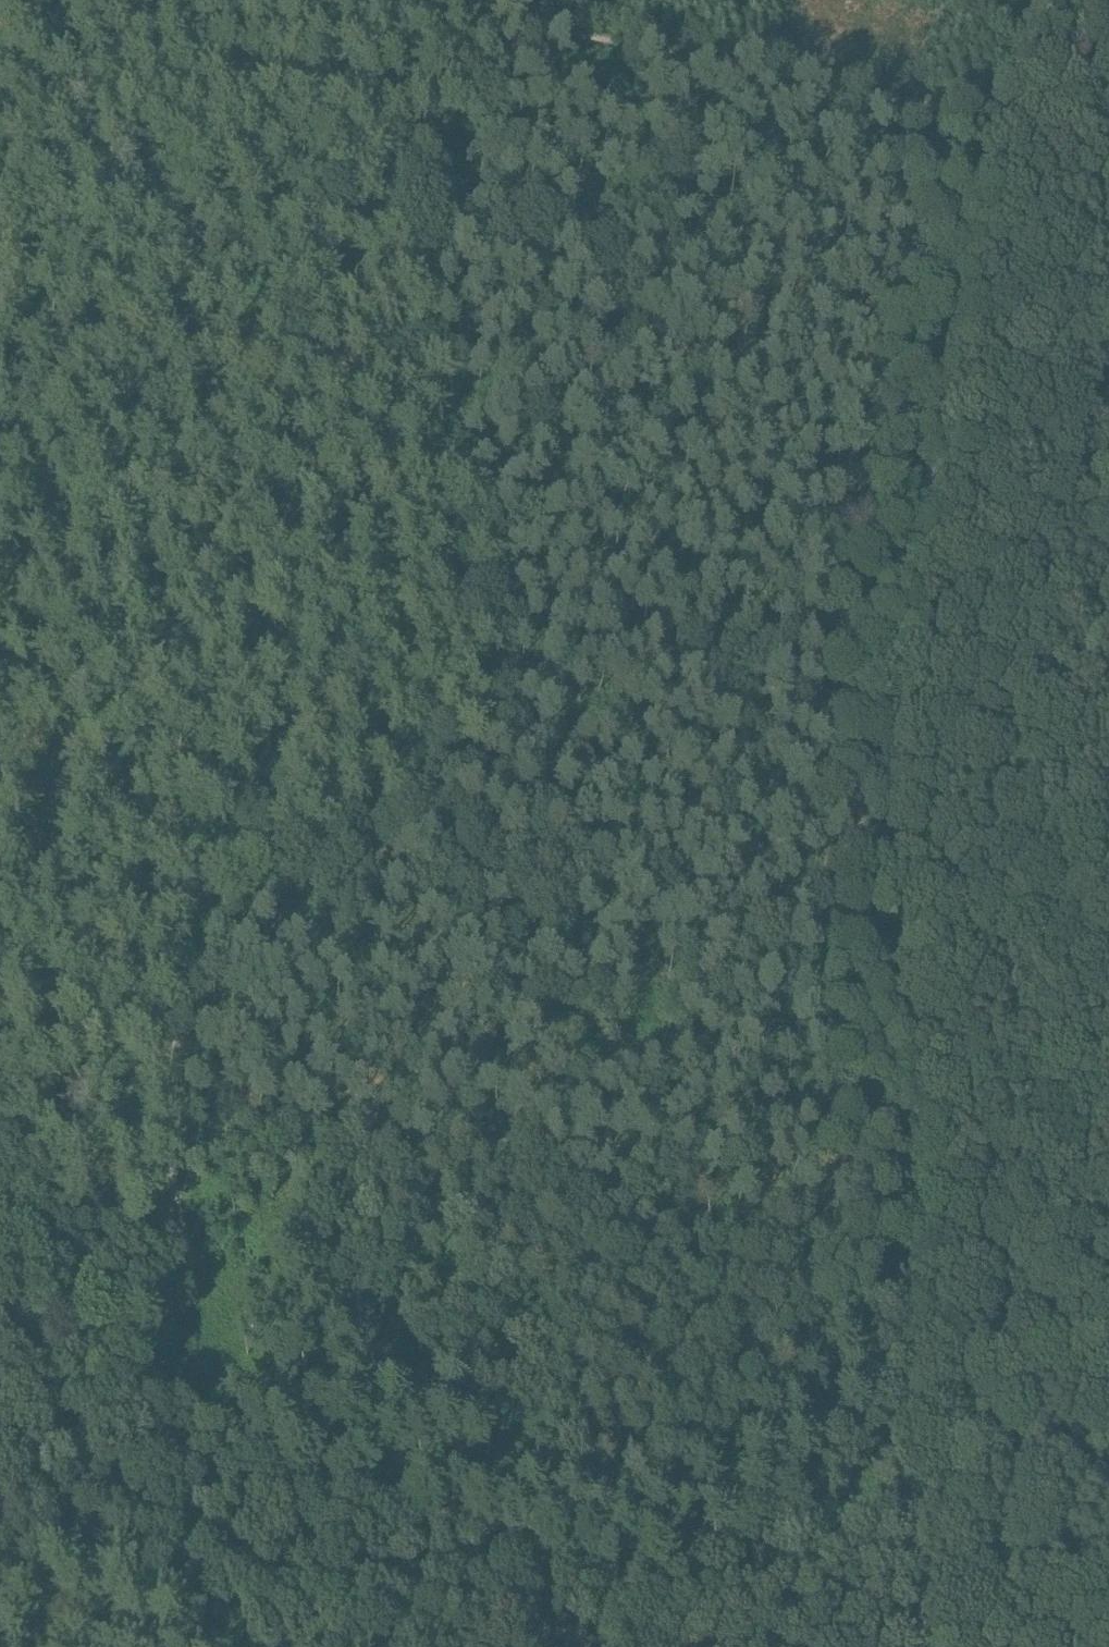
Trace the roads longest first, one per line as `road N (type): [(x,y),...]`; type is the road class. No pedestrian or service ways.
road 1 (unclassified): [(926,1646),(911,1364),(920,1096),(896,844),(894,732),(909,606),(984,193),(1040,0)]
road 2 (track): [(1108,912),(907,973),(816,970),(765,956),(729,934),(598,787),(498,715)]

